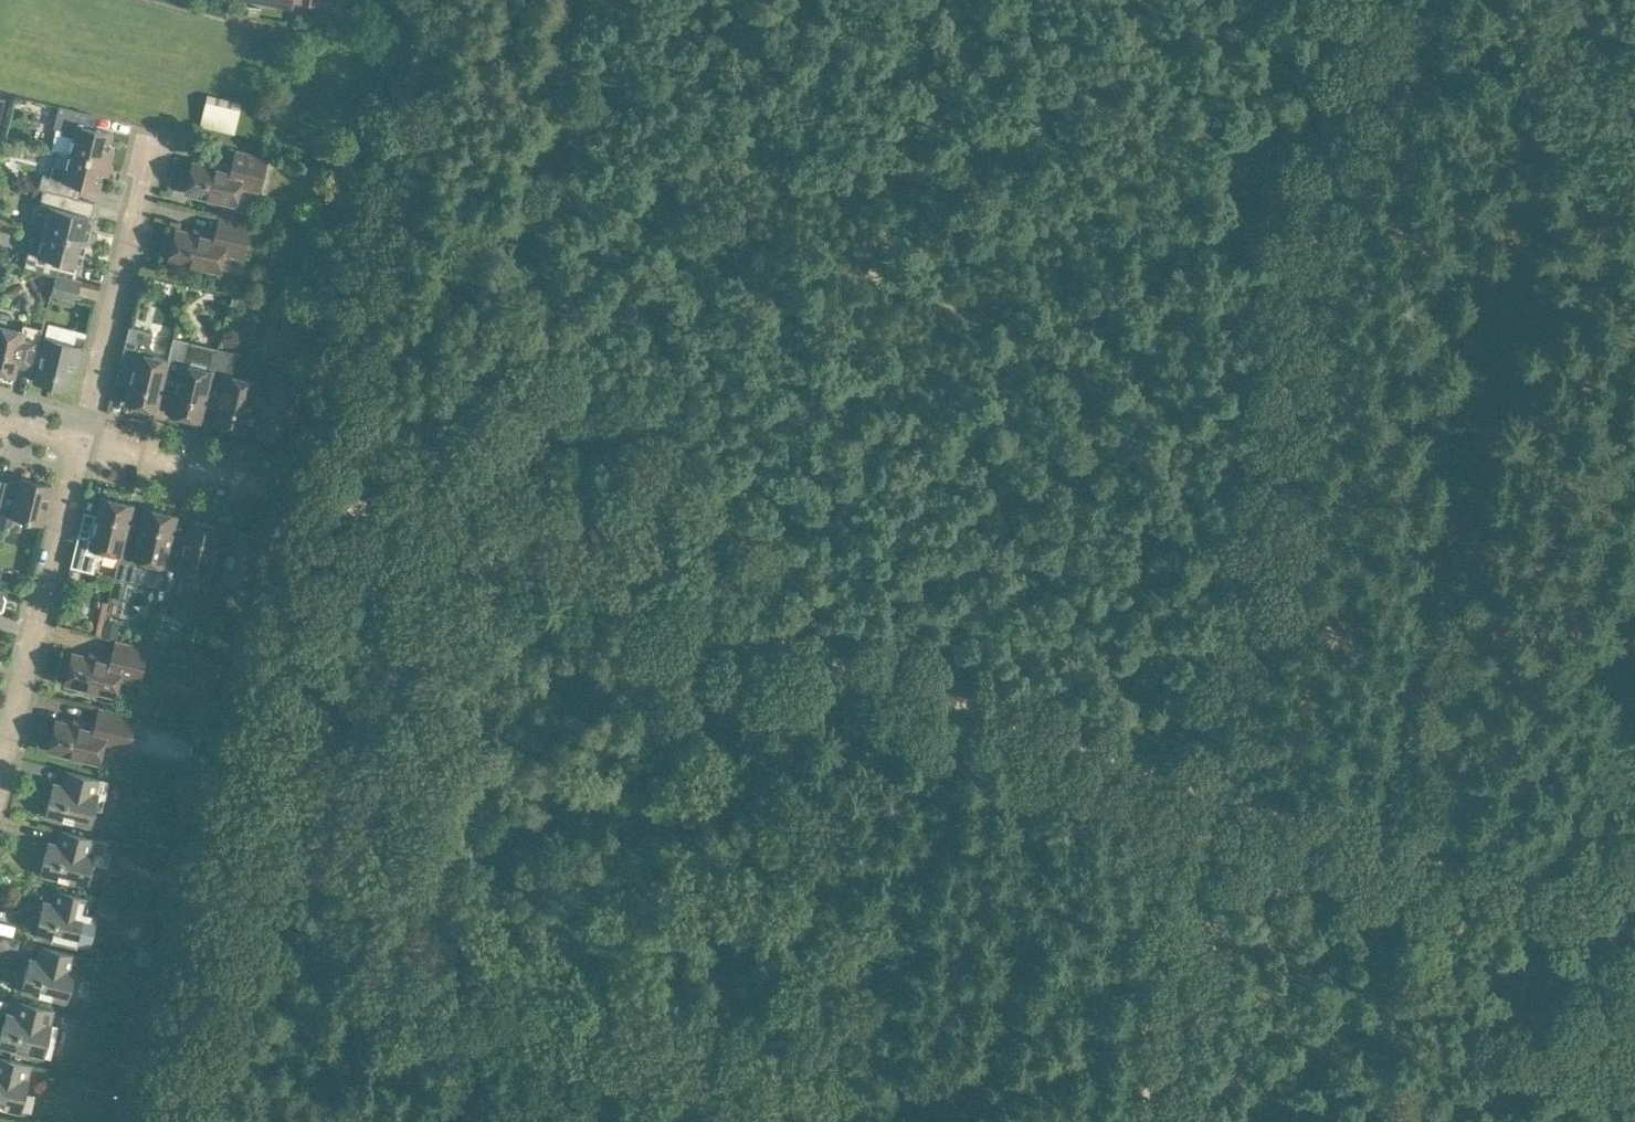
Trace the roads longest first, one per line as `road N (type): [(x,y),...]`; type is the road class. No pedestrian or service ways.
road 1 (residential): [(0,772),(79,445)]
road 2 (residential): [(79,445),(151,145)]
road 3 (residential): [(269,490),(79,445)]

